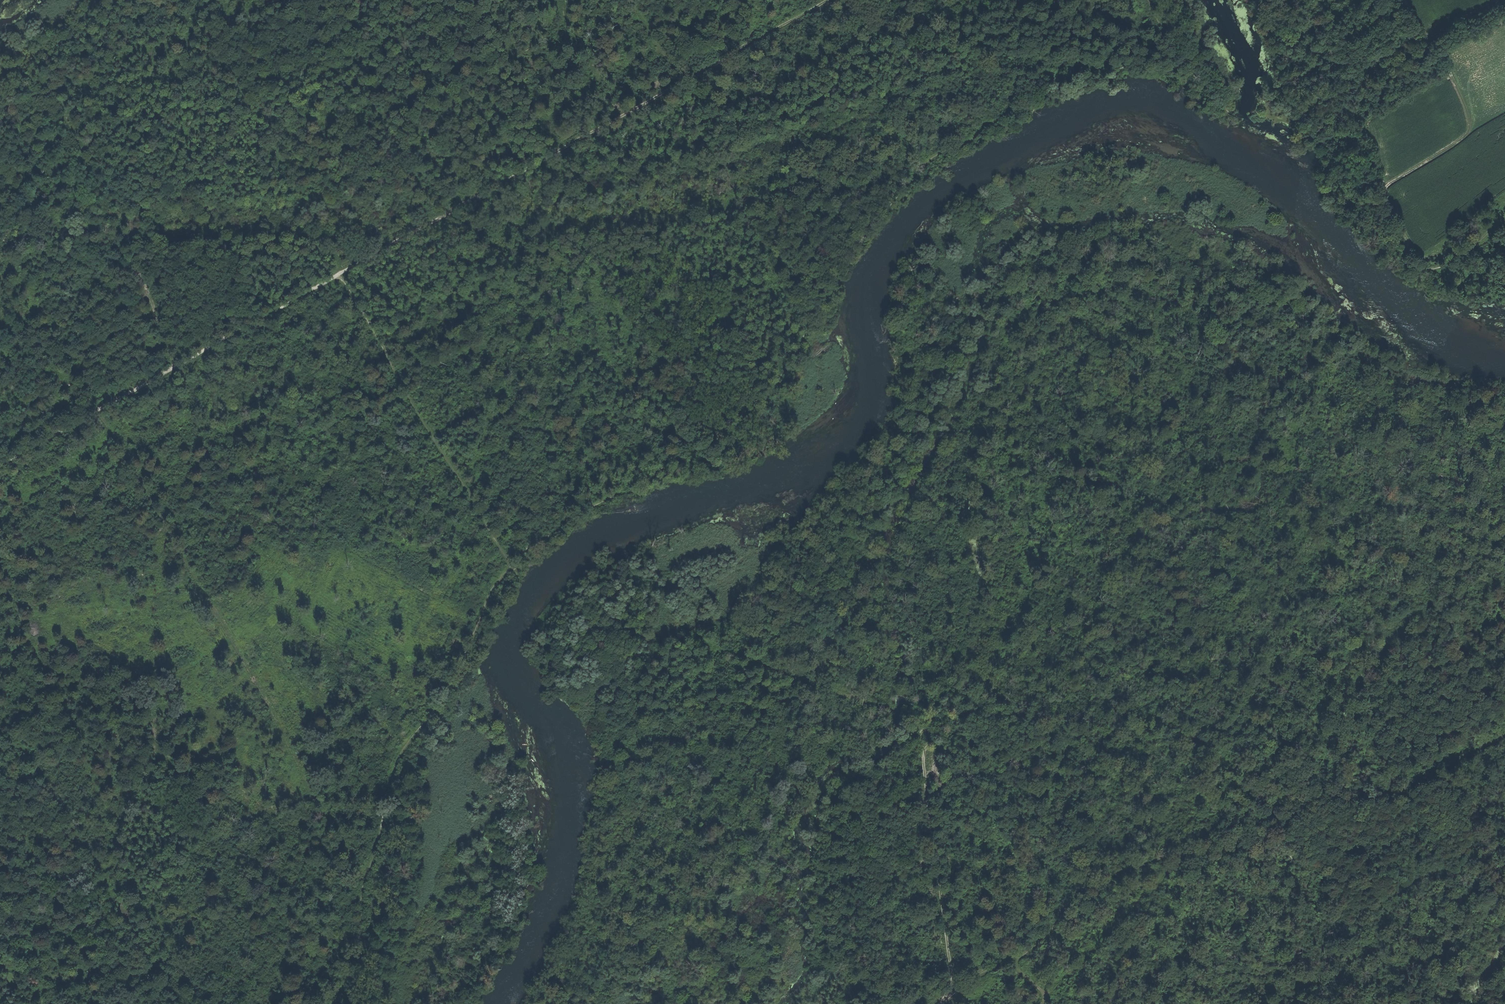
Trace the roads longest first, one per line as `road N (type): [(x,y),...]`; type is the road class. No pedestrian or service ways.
road 1 (track): [(0,459),(826,0)]
road 2 (track): [(945,1002),(952,974),(920,728),(899,708),(876,714),(781,682),(568,1003)]
road 3 (track): [(945,1002),(979,971),(1039,942),(1100,874),(1232,835),(1284,798),(1379,791),(1437,773),(1504,735)]
road 4 (track): [(1404,0),(1470,121),(1461,140),(1386,187),(1403,250)]
road 5 (track): [(174,367),(106,250)]
road 6 (track): [(286,162),(341,273)]

